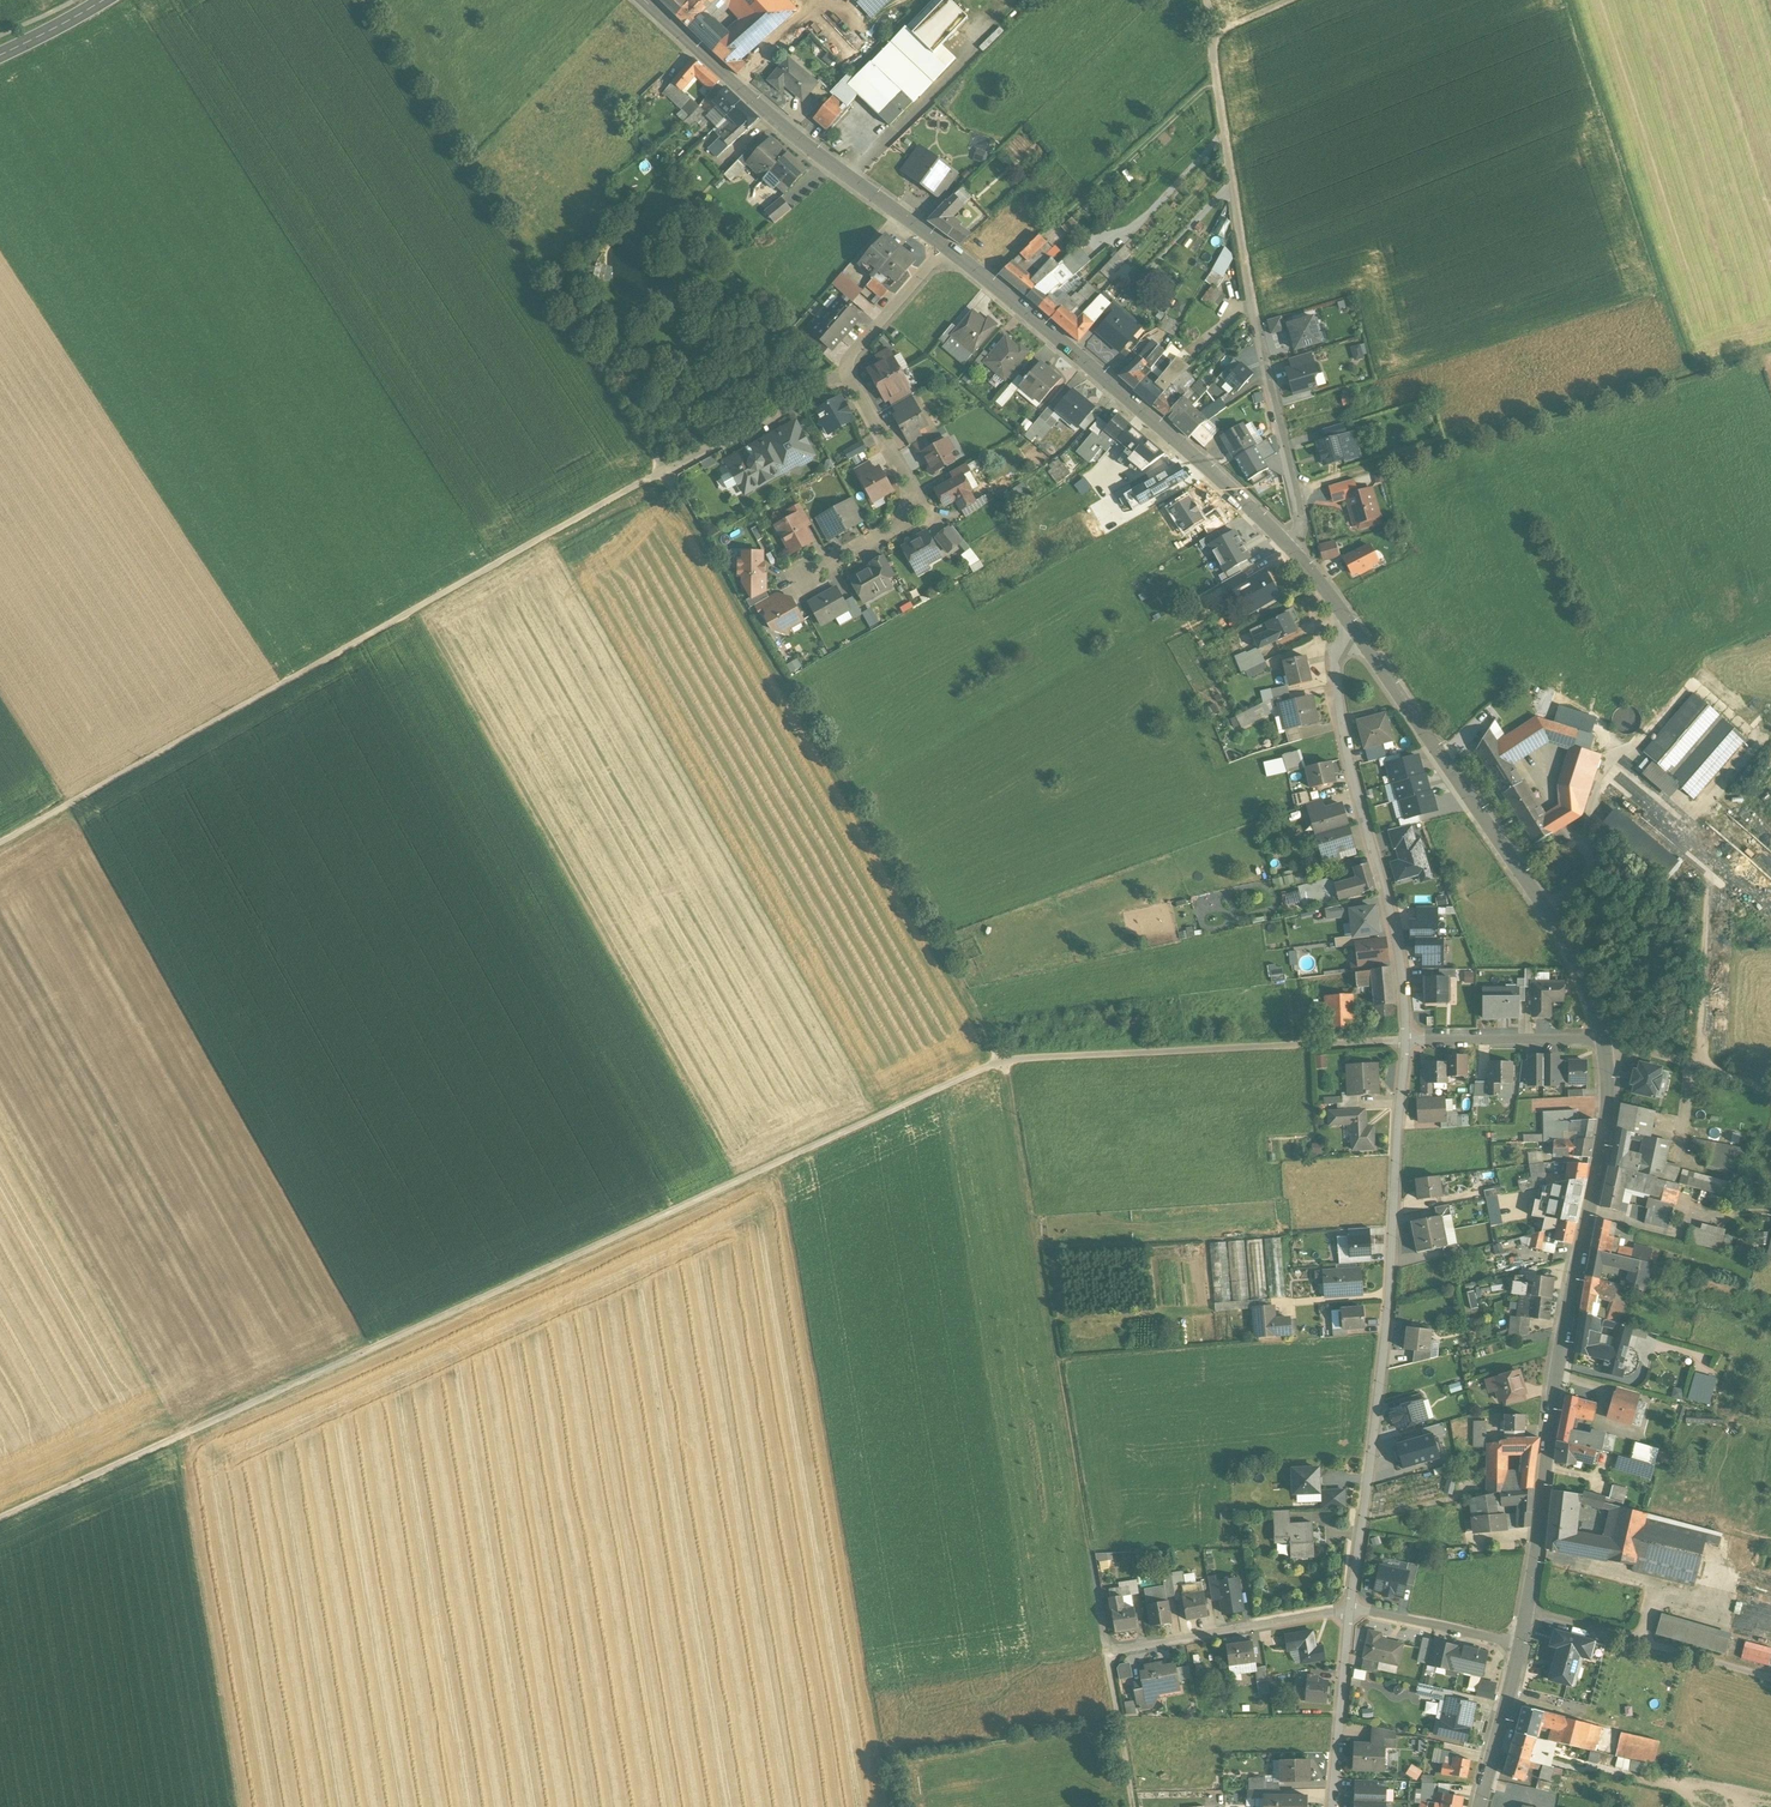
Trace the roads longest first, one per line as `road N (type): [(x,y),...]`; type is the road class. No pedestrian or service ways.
road 1 (track): [(1405,1042),(988,1067),(0,1518)]
road 2 (track): [(664,471),(1004,1062),(1090,1554)]
road 3 (track): [(664,471),(0,843)]
road 4 (tertiary): [(1606,1041),(1610,1098),(1560,1363),(1520,1645)]
road 5 (residential): [(1405,1042),(1389,1293),(1348,1610)]
road 6 (tertiary): [(945,251),(1223,484),(1318,577),(1358,633)]
road 7 (track): [(1296,493),(1697,373),(1770,360)]
road 8 (tertiary): [(1358,633),(1569,940),(1606,1041)]
road 9 (residential): [(1358,633),(1340,657),(1337,683),(1394,935),(1405,1042)]
road 10 (tertiary): [(639,0),(803,145),(945,251)]
road 11 (track): [(1697,373),(1577,0)]
road 12 (track): [(1293,0),(1211,30),(1245,273)]
road 13 (residential): [(809,574),(915,511),(910,482),(846,374)]
road 14 (track): [(1527,1612),(1770,1679)]
road 15 (residential): [(1107,1653),(1348,1610)]
road 16 (track): [(1219,83),(1055,226)]
road 17 (residential): [(846,374),(664,471)]
road 18 (residential): [(1606,1041),(1405,1042)]
road 19 (residential): [(1348,1610),(1333,1806)]
road 20 (residential): [(1348,1610),(1520,1645)]
road 21 (track): [(1606,1042),(1770,1091)]
road 22 (tertiary): [(1520,1645),(1481,1806)]
road 23 (residential): [(945,251),(856,352),(846,374)]
road 24 (unclassified): [(1107,1653),(1134,1806)]
road 25 (track): [(1225,136),(1116,239)]
road 26 (track): [(1233,185),(1141,271)]
road 27 (tertiary): [(108,0),(0,54)]

